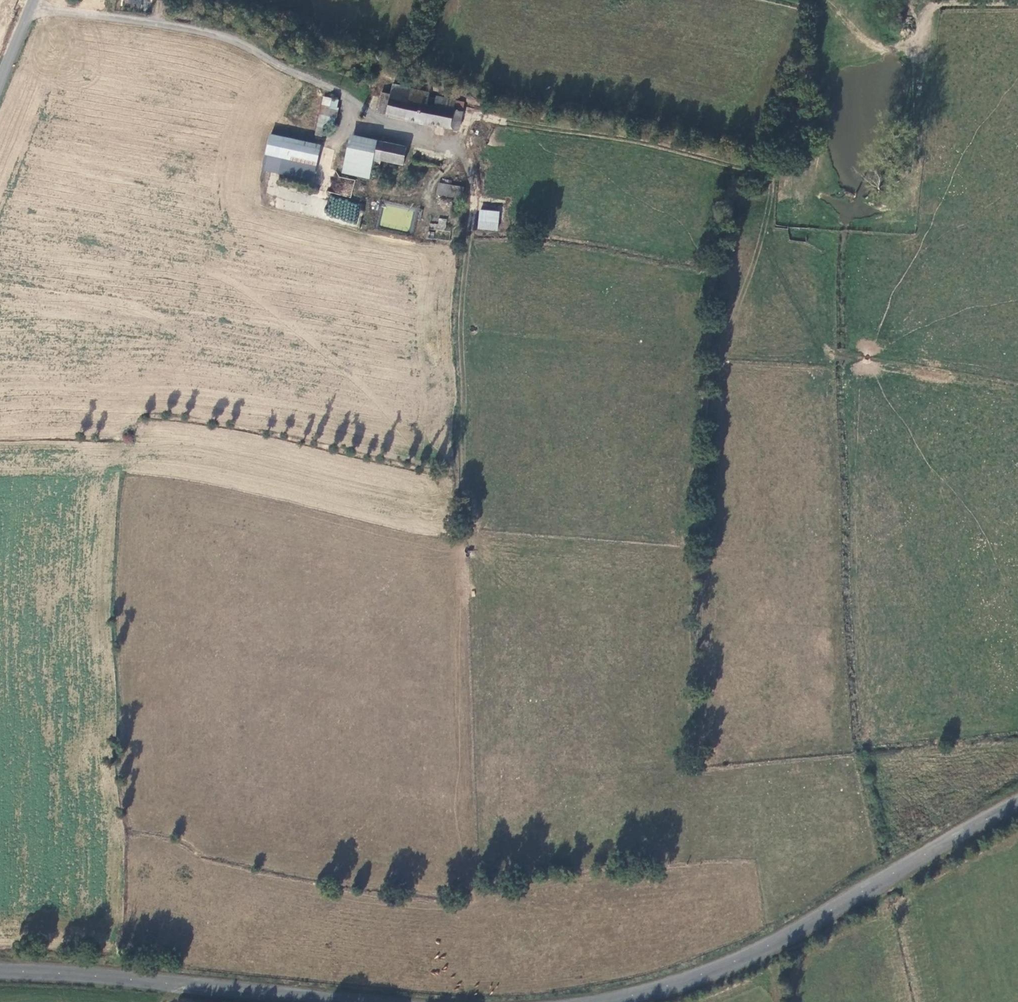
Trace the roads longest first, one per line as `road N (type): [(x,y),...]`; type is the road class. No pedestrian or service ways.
road 1 (track): [(32,8),(189,29),(242,45),(350,99),(394,134),(467,162),(475,204),(462,331),(465,518)]
road 2 (tertiary): [(1017,802),(744,958),(592,1001)]
road 3 (tertiary): [(365,1001),(0,971)]

